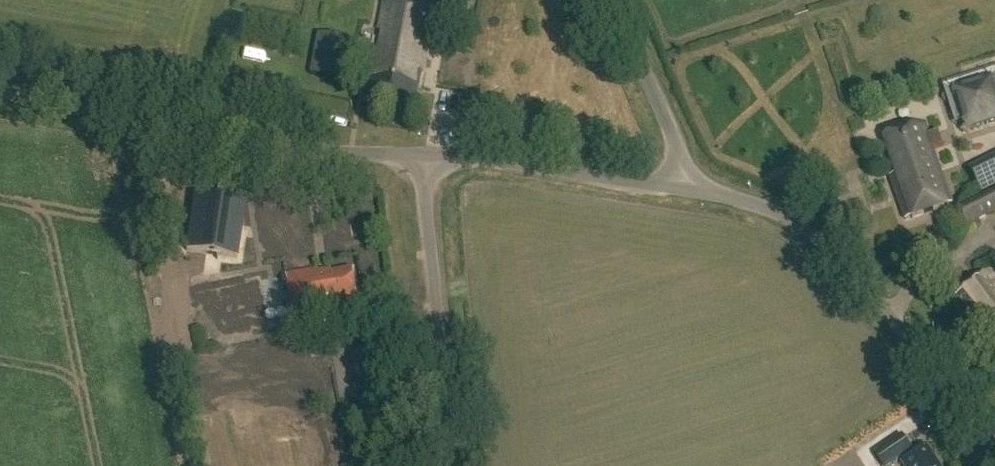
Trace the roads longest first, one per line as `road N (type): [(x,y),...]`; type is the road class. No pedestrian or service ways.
road 1 (unclassified): [(422,155),(330,152),(0,93)]
road 2 (unclassified): [(994,447),(872,295),(815,237),(768,206),(693,188)]
road 3 (unclassified): [(447,465),(422,155)]
road 4 (unclassified): [(693,188),(422,155)]
road 5 (unclassified): [(693,188),(610,0)]

